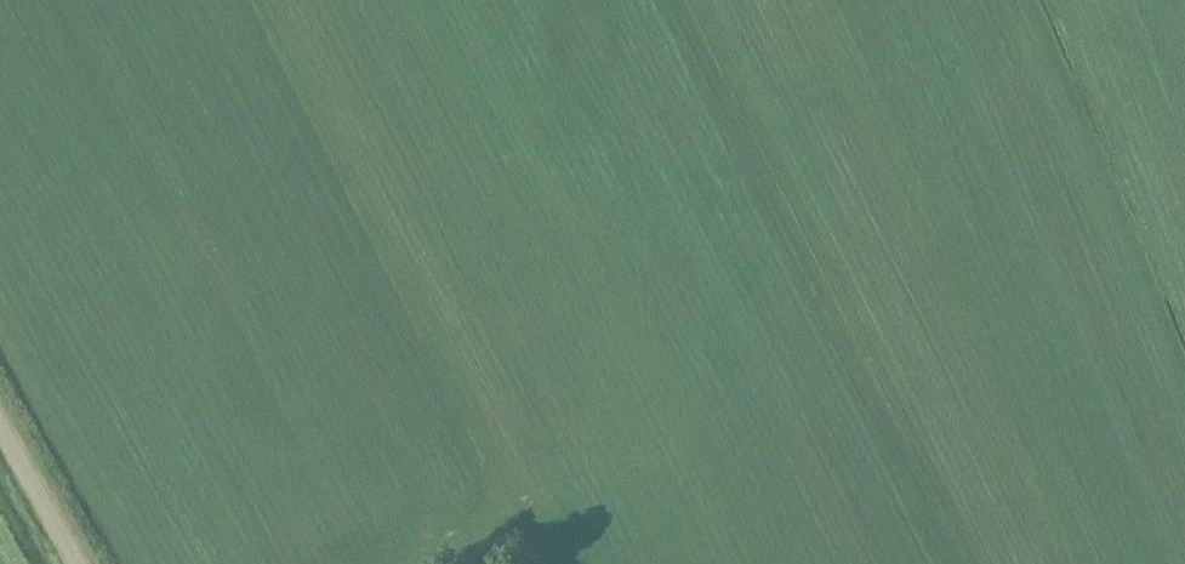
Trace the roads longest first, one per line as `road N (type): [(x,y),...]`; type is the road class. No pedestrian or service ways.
road 1 (unclassified): [(79,563),(0,426)]

